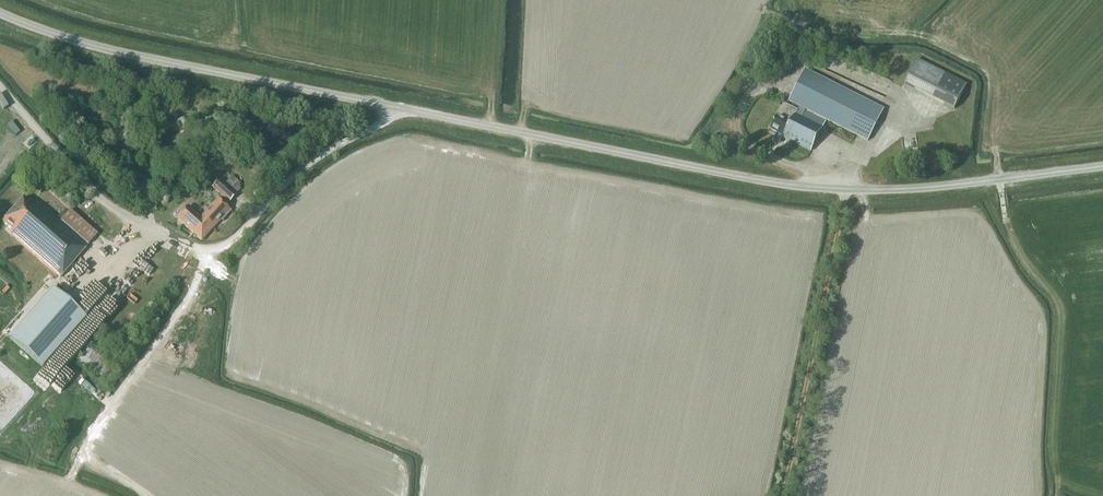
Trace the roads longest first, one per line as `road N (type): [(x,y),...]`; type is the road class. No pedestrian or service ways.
road 1 (residential): [(398,110),(310,163),(230,242),(203,249),(121,213),(90,188),(0,87)]
road 2 (unclassified): [(847,194),(790,190),(398,110)]
road 3 (unclassified): [(398,110),(126,54),(0,13)]
road 4 (track): [(203,249),(199,282),(88,439),(93,464),(145,495)]
road 5 (unclassified): [(779,495),(847,194)]
road 6 (unclassified): [(1102,170),(847,194)]

